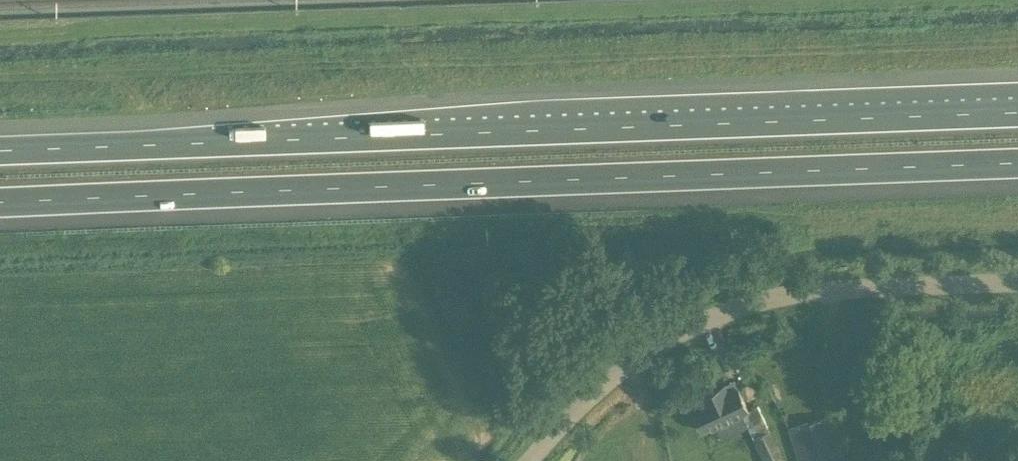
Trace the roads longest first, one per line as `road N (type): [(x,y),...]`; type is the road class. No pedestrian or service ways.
road 1 (motorway): [(0,206),(1017,165)]
road 2 (motorway): [(1017,112),(0,151)]
road 3 (unclassified): [(538,460),(632,368),(721,310),(803,292),(1017,284)]

